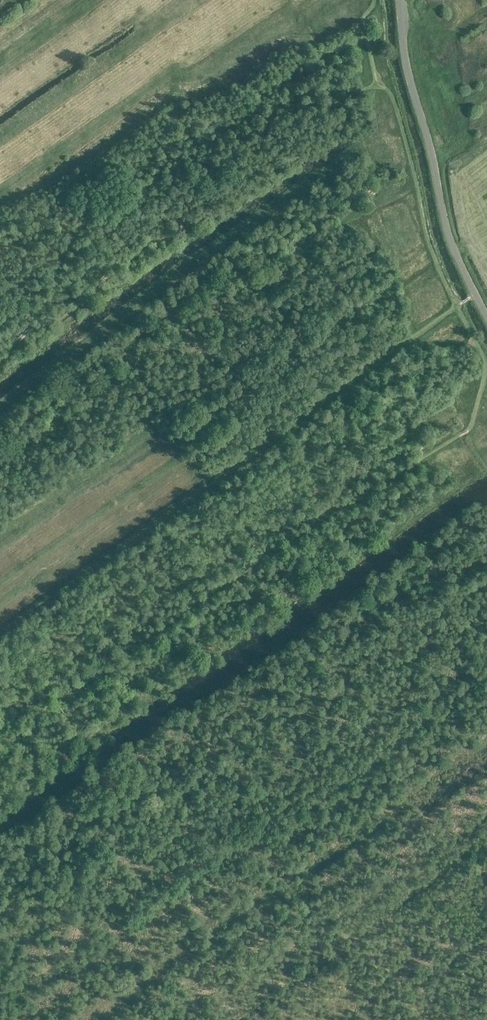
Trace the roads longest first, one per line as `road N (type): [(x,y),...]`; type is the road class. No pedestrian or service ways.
road 1 (tertiary): [(486,318),(450,240),(404,55),(400,0)]

